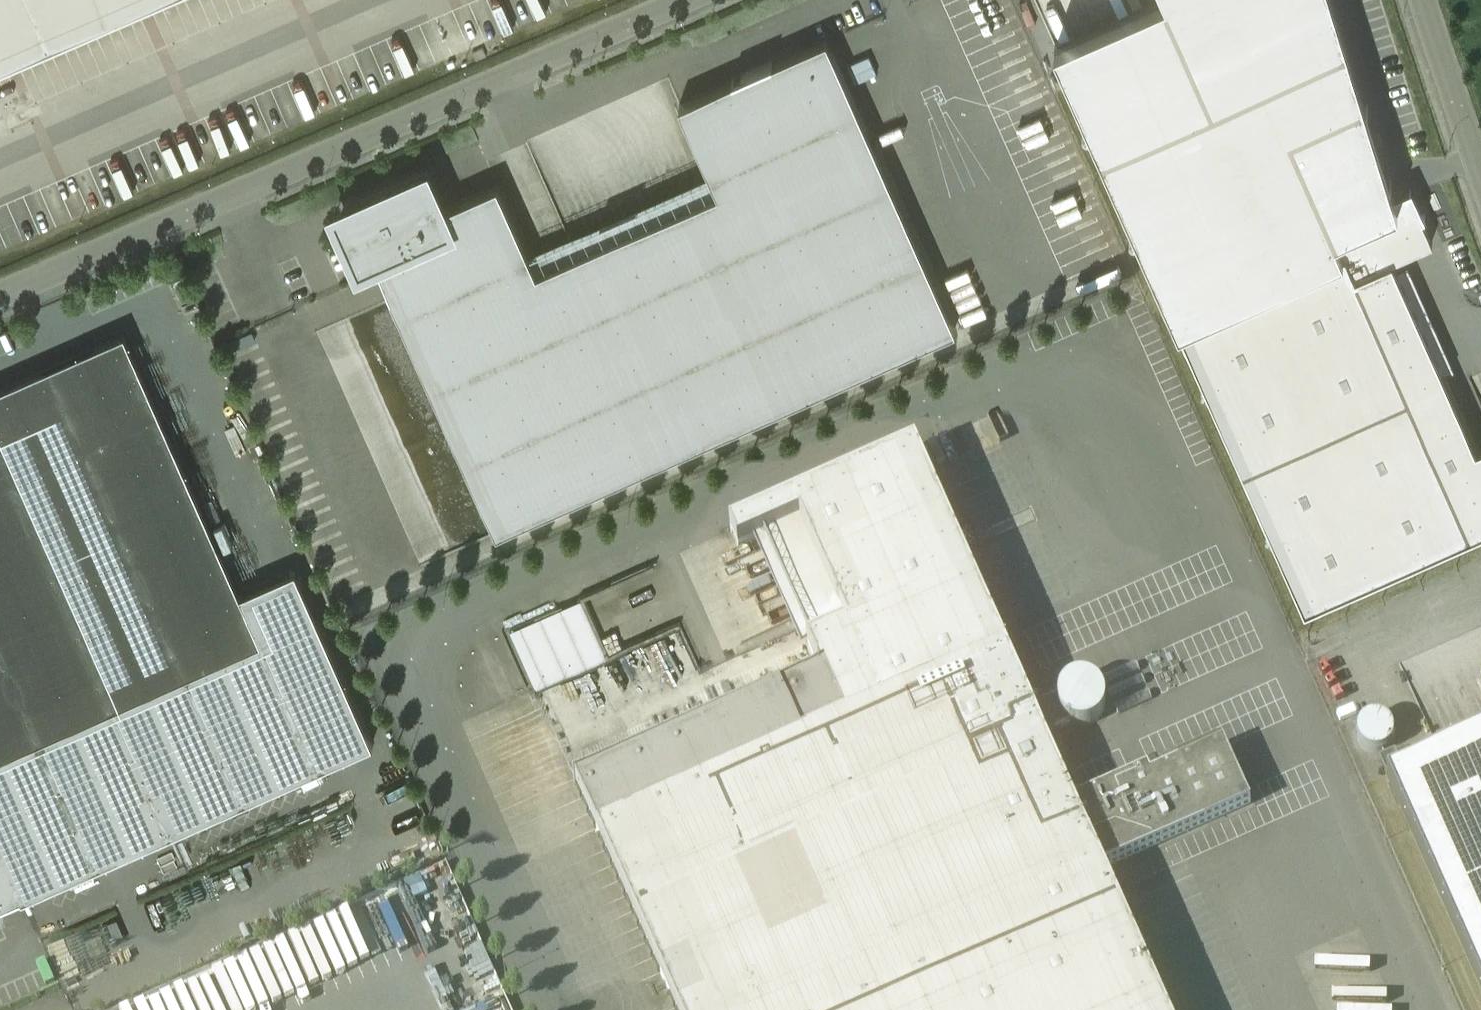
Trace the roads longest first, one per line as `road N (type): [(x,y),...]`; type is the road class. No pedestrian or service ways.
road 1 (unclassified): [(0,299),(692,0)]
road 2 (unclassified): [(1480,176),(1421,0)]

